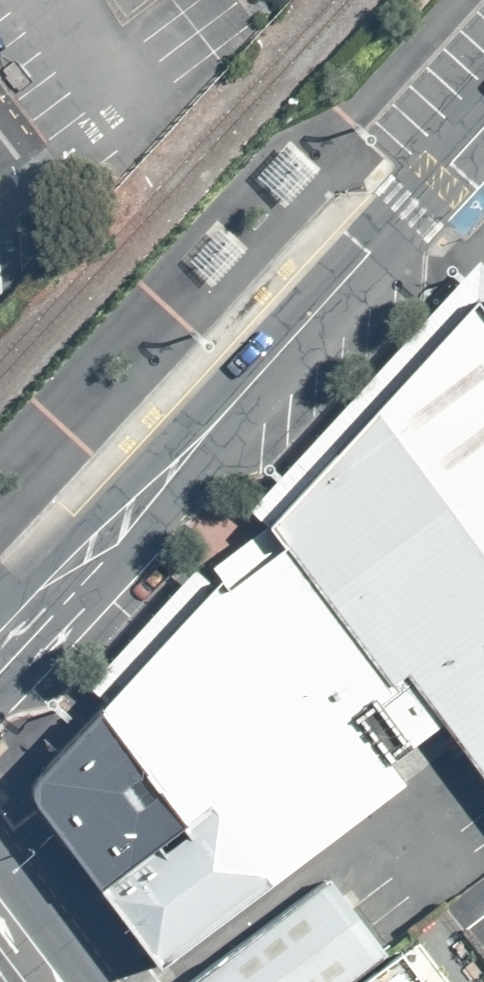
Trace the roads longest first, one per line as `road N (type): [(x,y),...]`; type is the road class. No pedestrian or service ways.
road 1 (residential): [(0,632),(213,428),(483,130)]

